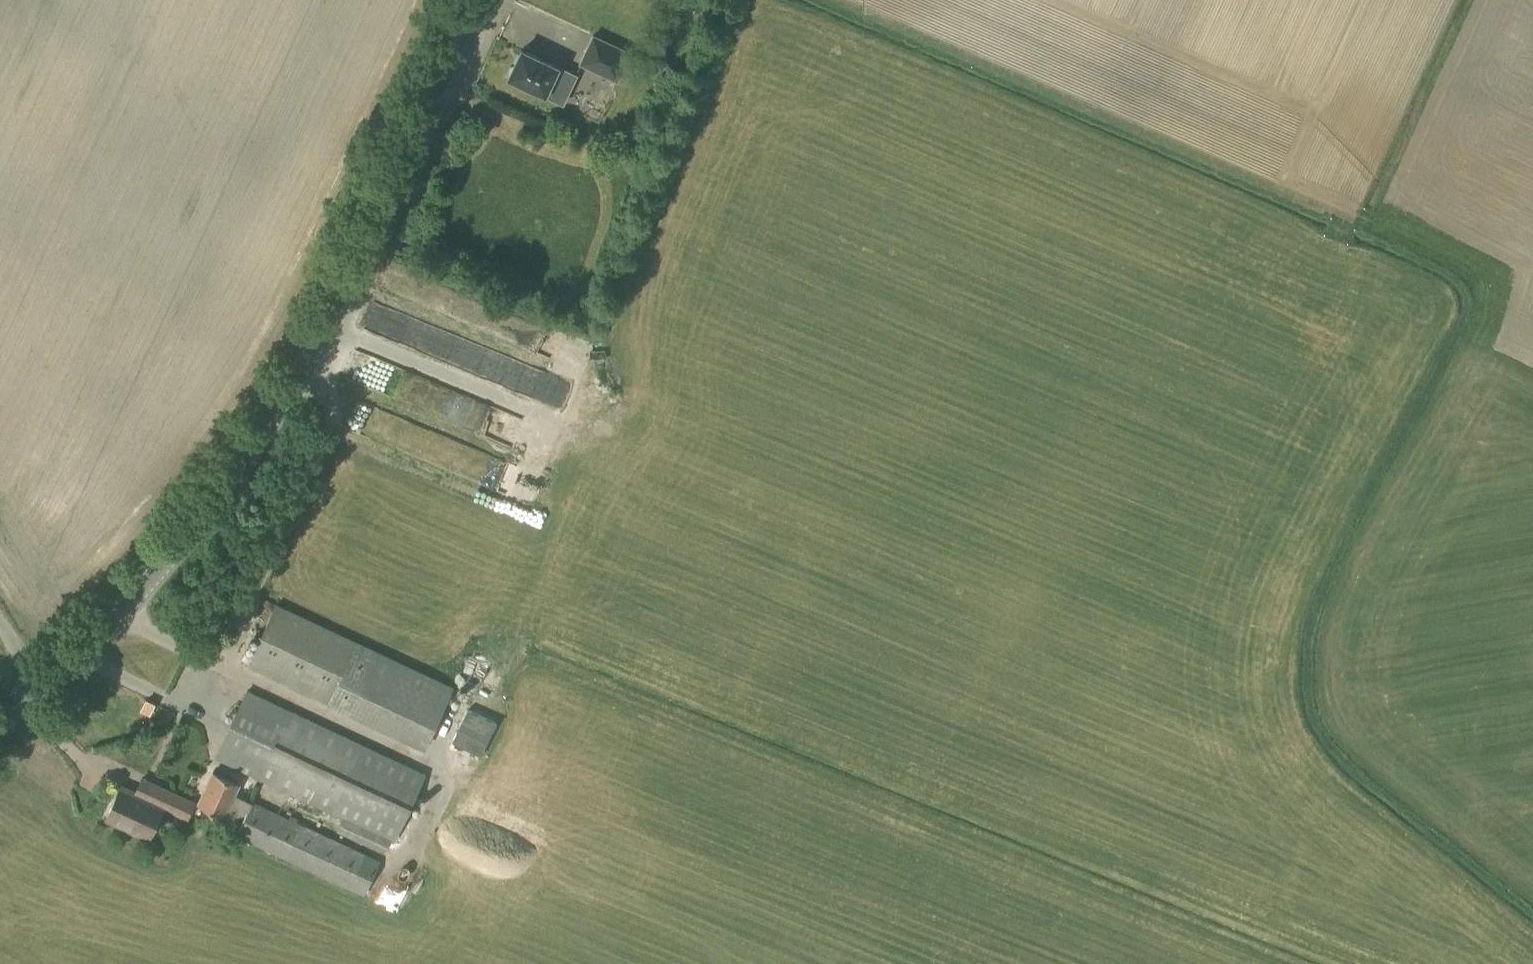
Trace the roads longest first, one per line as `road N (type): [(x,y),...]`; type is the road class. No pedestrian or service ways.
road 1 (tertiary): [(40,682),(156,570),(280,406),(390,217),(487,0)]

